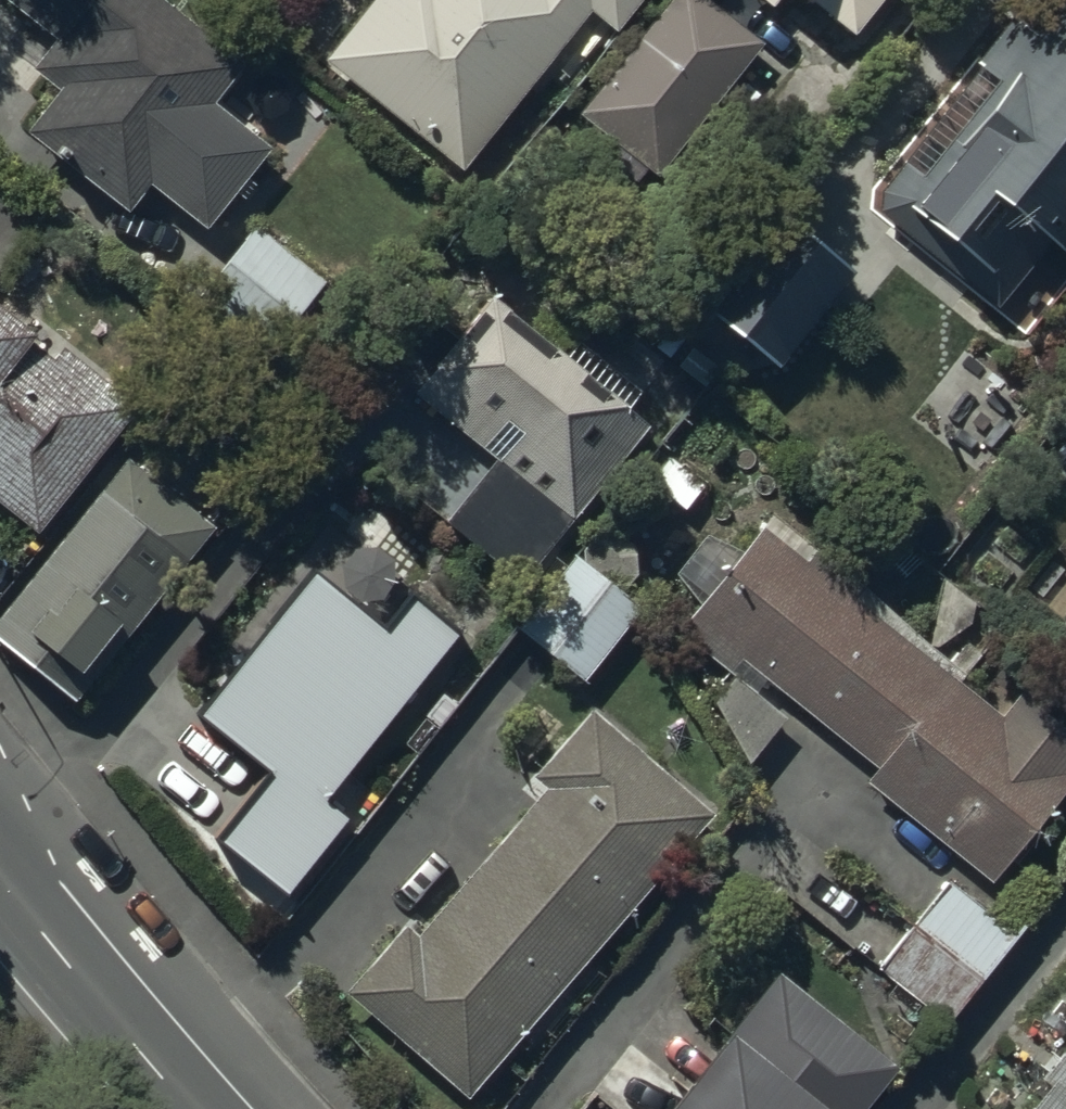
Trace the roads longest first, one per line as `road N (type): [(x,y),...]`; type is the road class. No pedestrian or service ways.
road 1 (secondary): [(209,1108),(0,869)]

